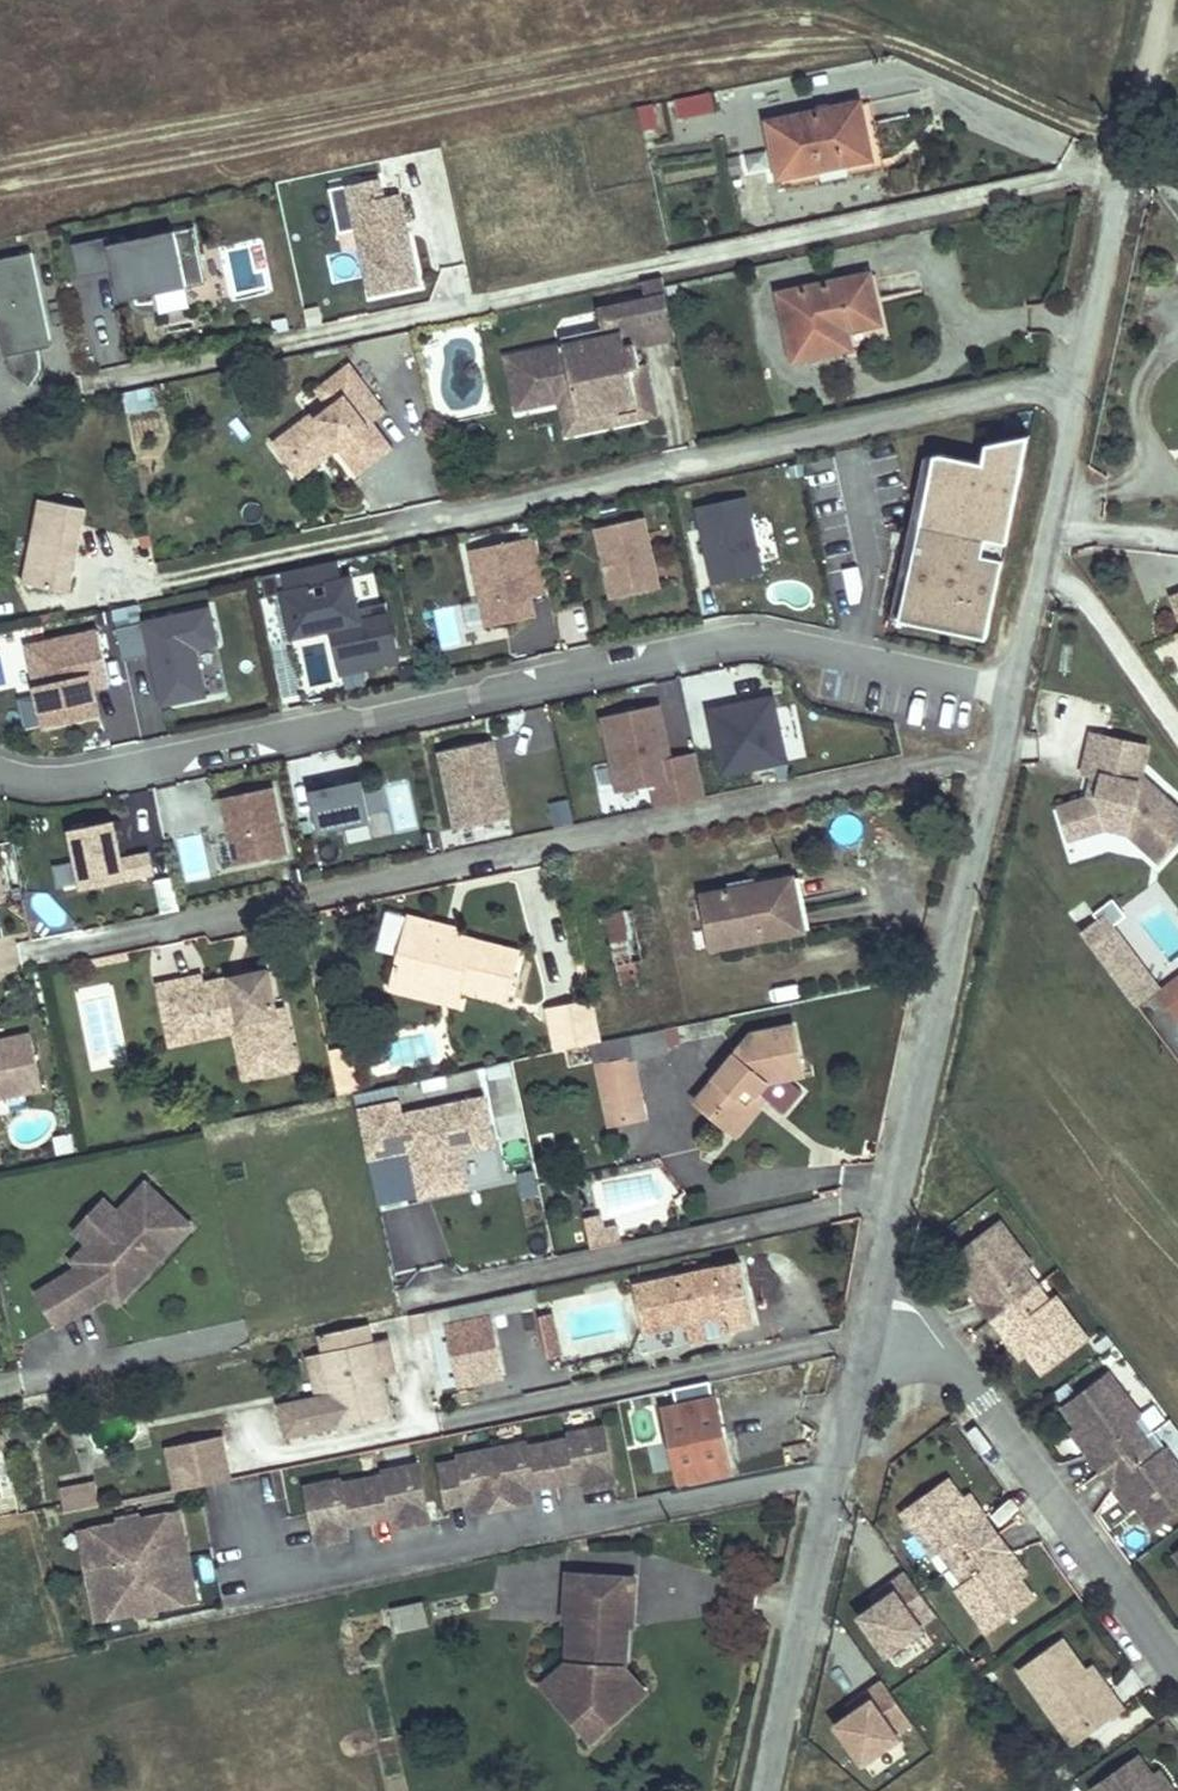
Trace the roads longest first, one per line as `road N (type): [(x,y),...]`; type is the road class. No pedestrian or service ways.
road 1 (residential): [(0,773),(35,782),(101,778),(754,640),(1013,694)]
road 2 (residential): [(1169,0),(1013,694)]
road 3 (residential): [(1013,694),(874,1301)]
road 4 (residential): [(874,1301),(767,1790)]
road 5 (residential): [(874,1301),(926,1325),(1177,1676)]

